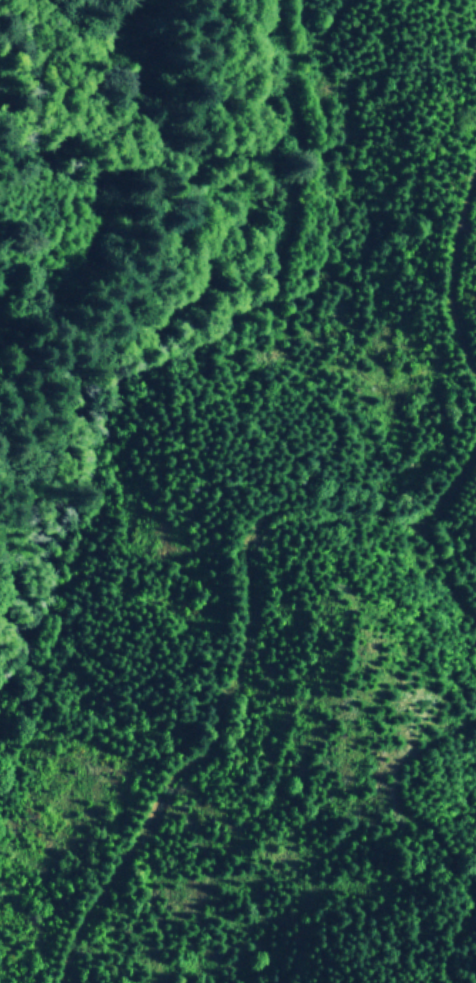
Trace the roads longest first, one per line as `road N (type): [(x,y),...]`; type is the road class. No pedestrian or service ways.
road 1 (track): [(280,0),(305,159),(276,287),(250,312),(130,378),(111,409),(0,722)]
road 2 (track): [(57,982),(87,901),(172,774),(219,736),(249,621),(245,550),(258,523),(320,509),(393,523),(427,517),(475,456)]
road 3 (track): [(475,360),(453,297),(475,176)]

